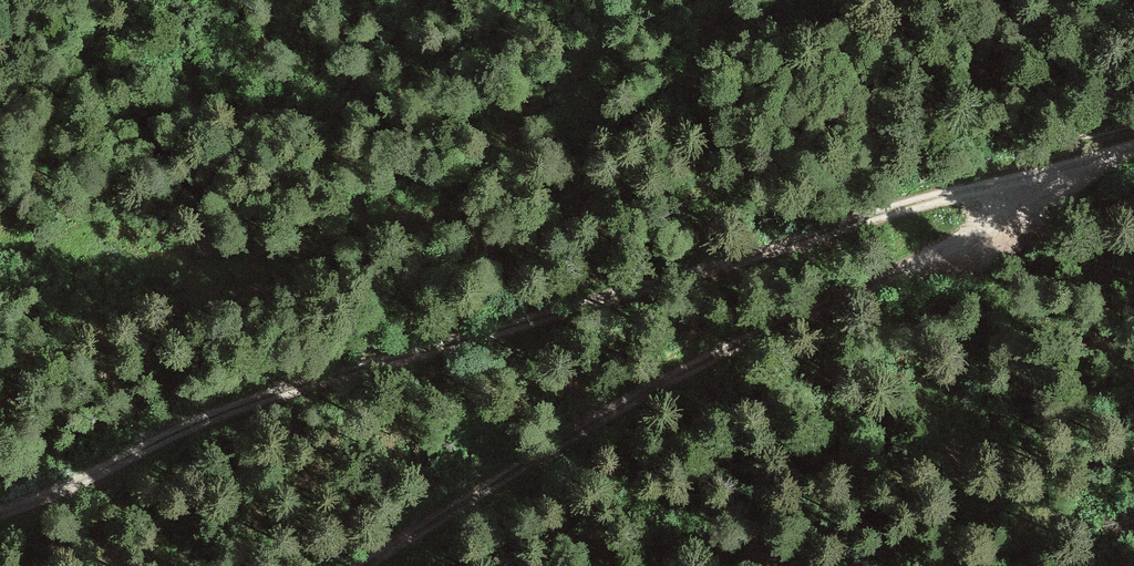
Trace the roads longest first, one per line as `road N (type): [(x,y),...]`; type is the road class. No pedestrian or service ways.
road 1 (track): [(1098,166),(302,390),(0,512)]
road 2 (track): [(376,565),(544,458),(964,249),(1098,166)]

